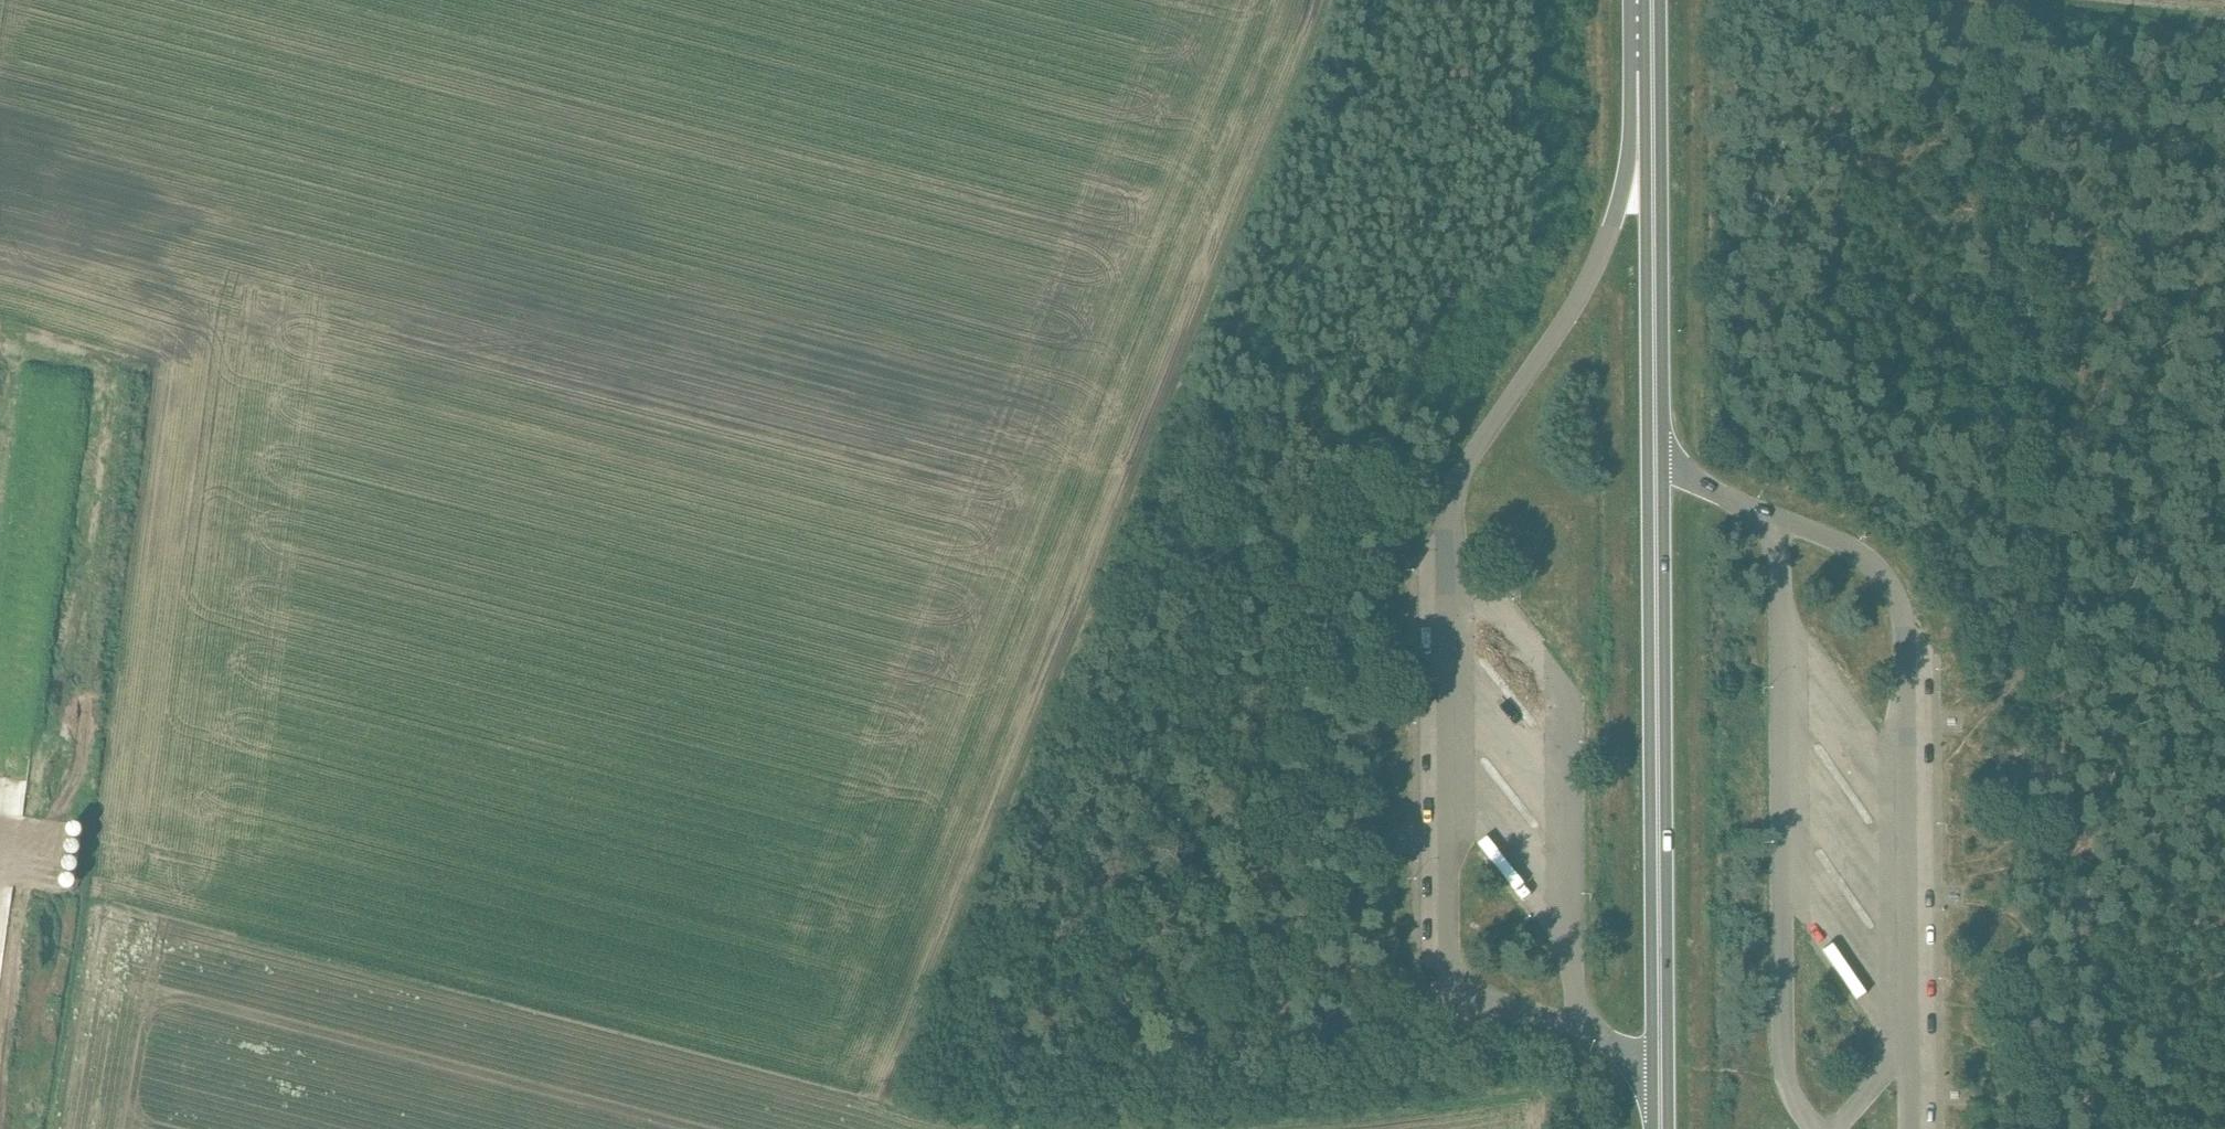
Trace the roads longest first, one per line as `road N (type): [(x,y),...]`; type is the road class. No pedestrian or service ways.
road 1 (primary): [(1664,1128),(1652,0)]

